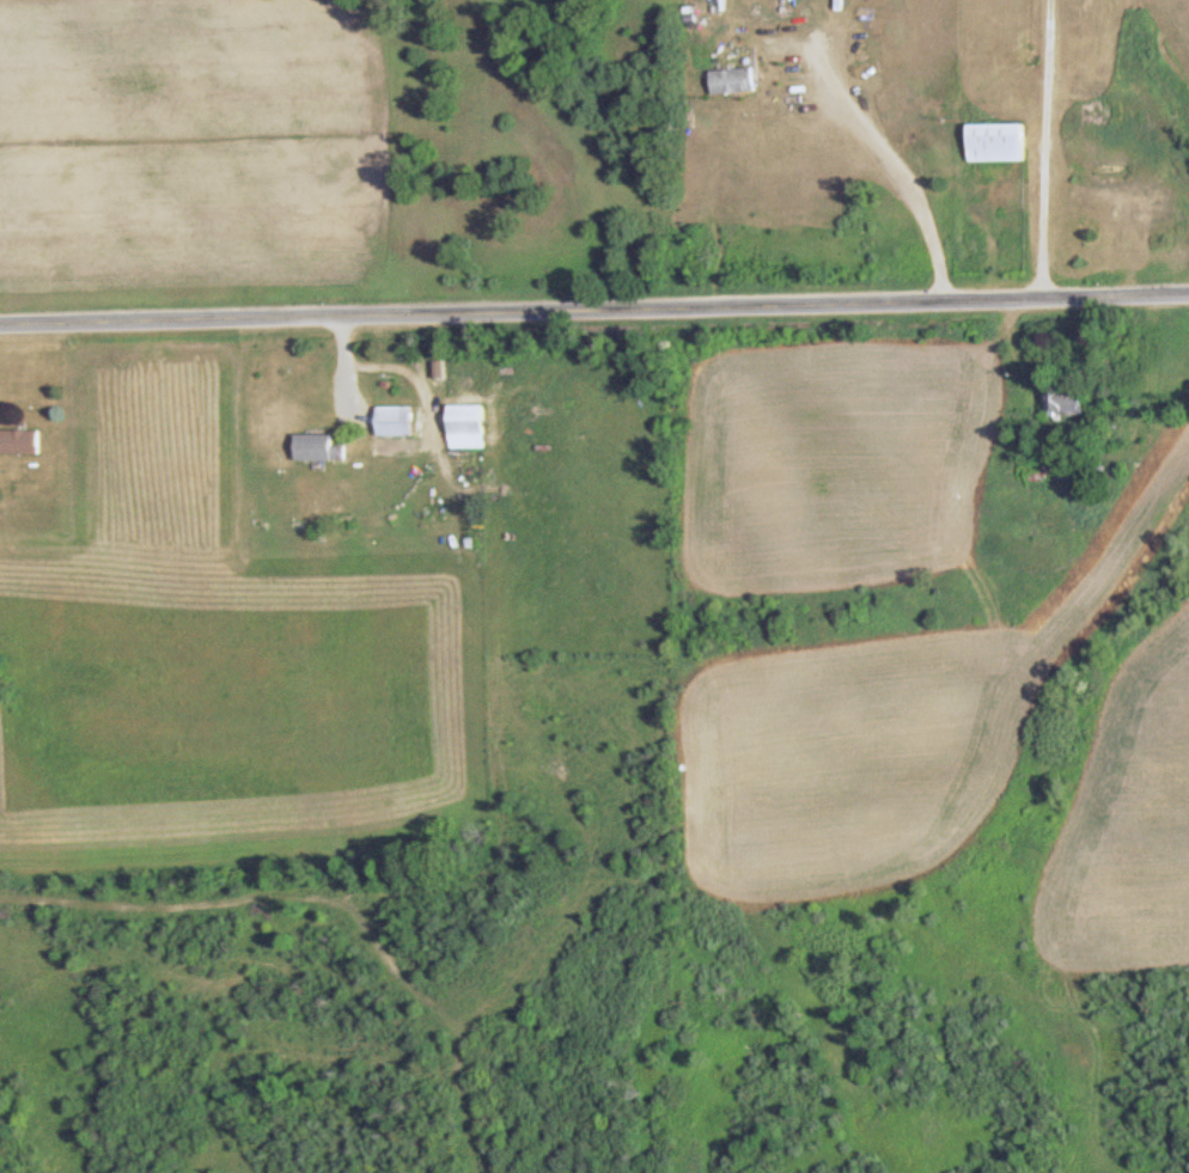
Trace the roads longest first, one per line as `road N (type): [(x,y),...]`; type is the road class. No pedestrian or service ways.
road 1 (tertiary): [(0,322),(1188,292)]

